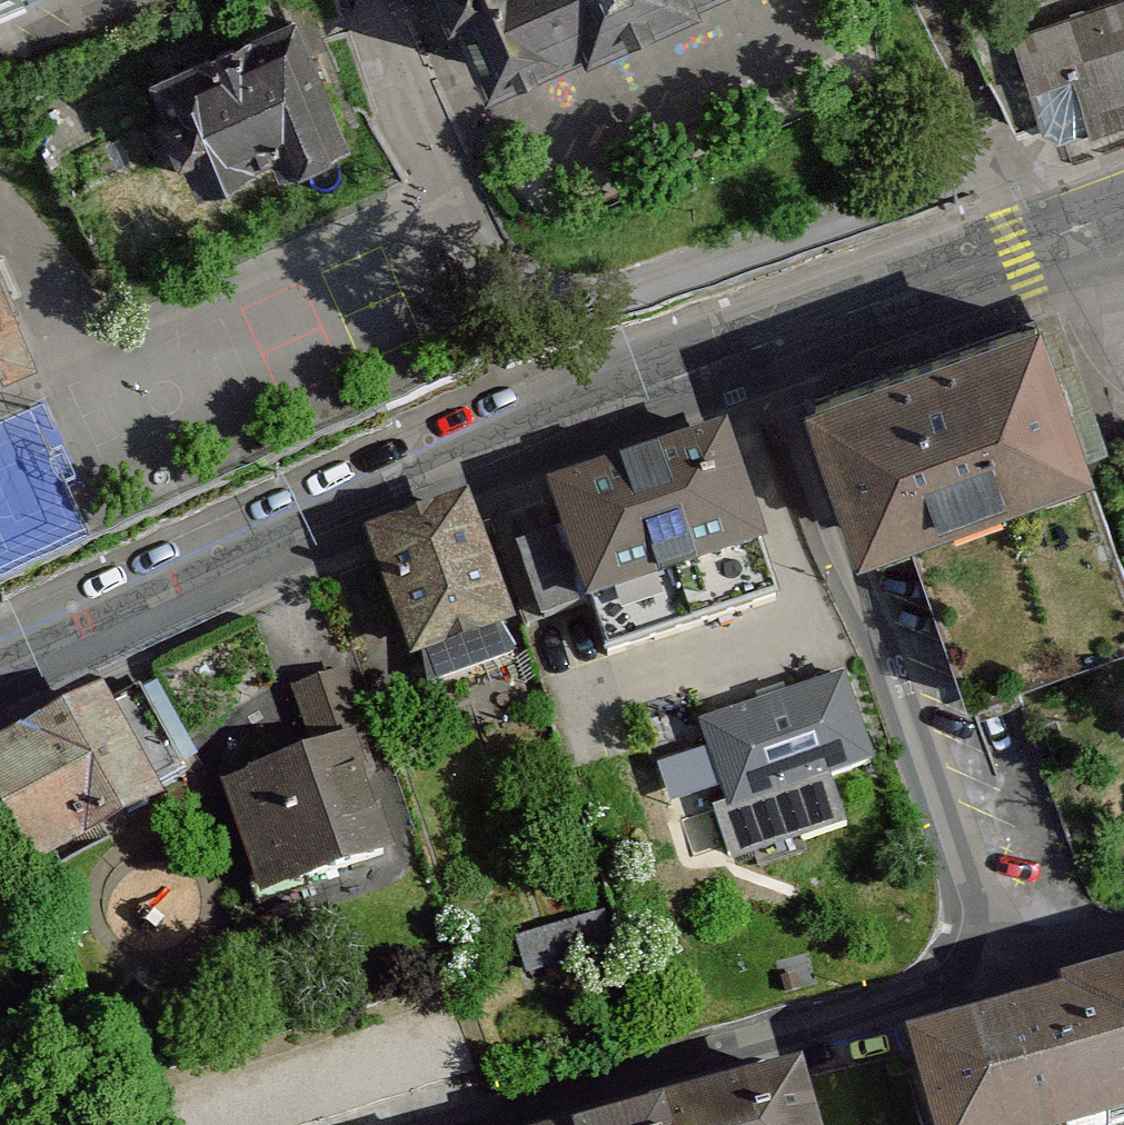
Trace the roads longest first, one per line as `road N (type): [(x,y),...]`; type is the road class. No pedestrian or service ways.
road 1 (tertiary): [(758,348),(307,530),(0,669)]
road 2 (residential): [(758,348),(1022,978)]
road 3 (residential): [(1022,978),(508,1124)]
road 4 (tertiary): [(1123,212),(758,348)]
road 5 (motorway): [(317,1124),(0,1050)]

